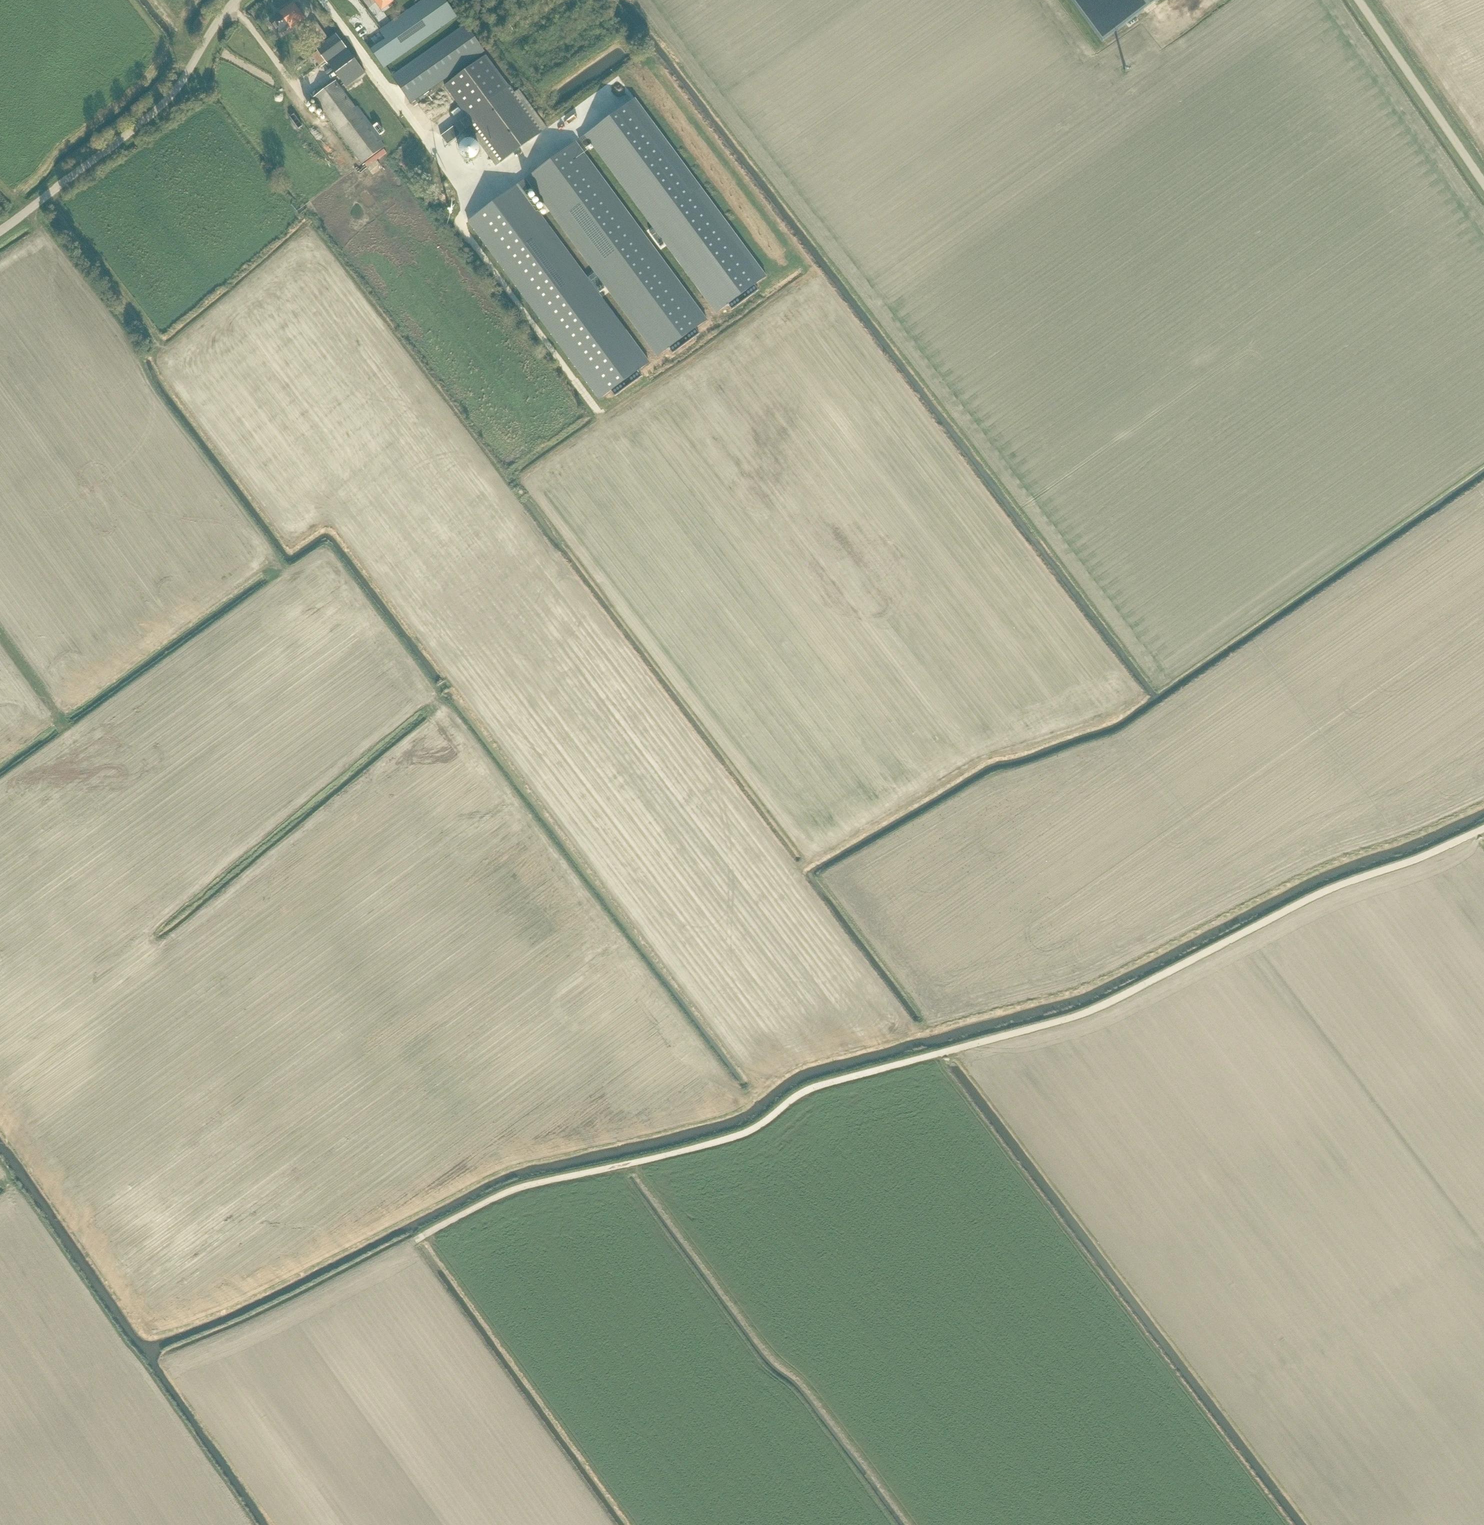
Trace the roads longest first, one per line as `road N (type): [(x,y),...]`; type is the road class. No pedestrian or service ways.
road 1 (unclassified): [(0,231),(168,99),(236,0)]
road 2 (unclassified): [(1483,191),(1354,0)]

